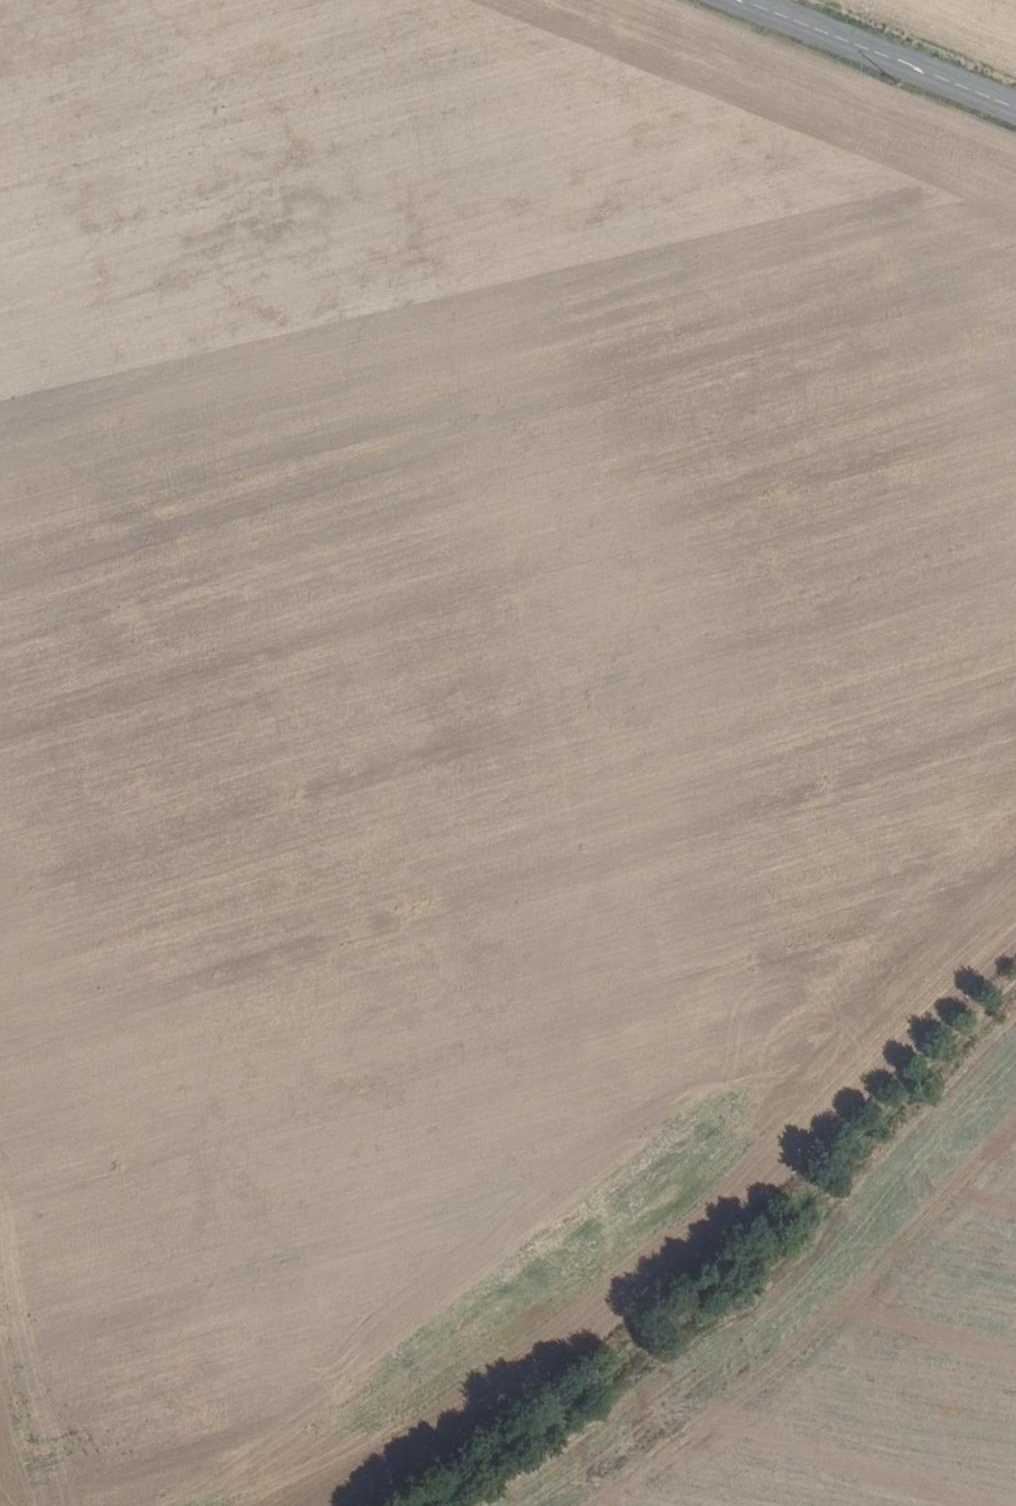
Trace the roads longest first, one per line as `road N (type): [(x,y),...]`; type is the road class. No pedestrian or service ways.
road 1 (track): [(417,1505),(707,1292),(1015,993)]
road 2 (primary): [(739,0),(1015,110)]

